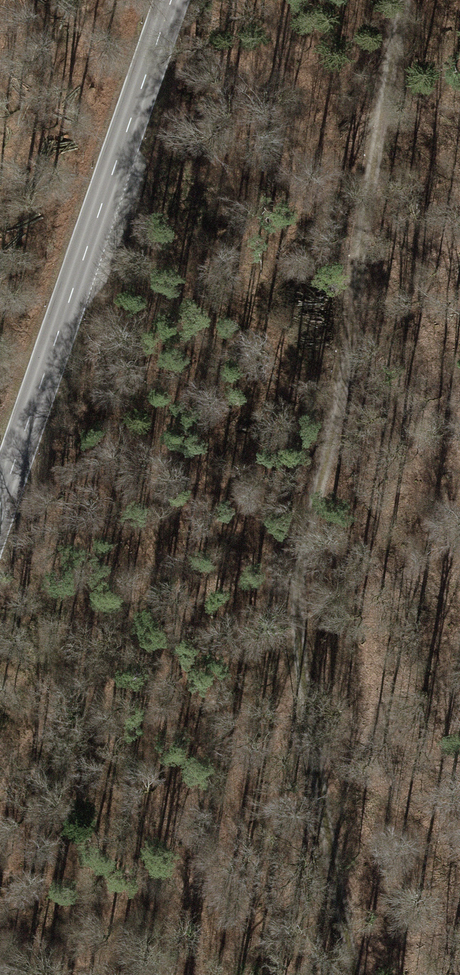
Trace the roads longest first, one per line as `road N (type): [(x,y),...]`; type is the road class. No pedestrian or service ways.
road 1 (track): [(408,0),(257,848),(189,974)]
road 2 (secondary): [(169,0),(0,507)]
road 3 (track): [(355,974),(313,781),(298,602)]

